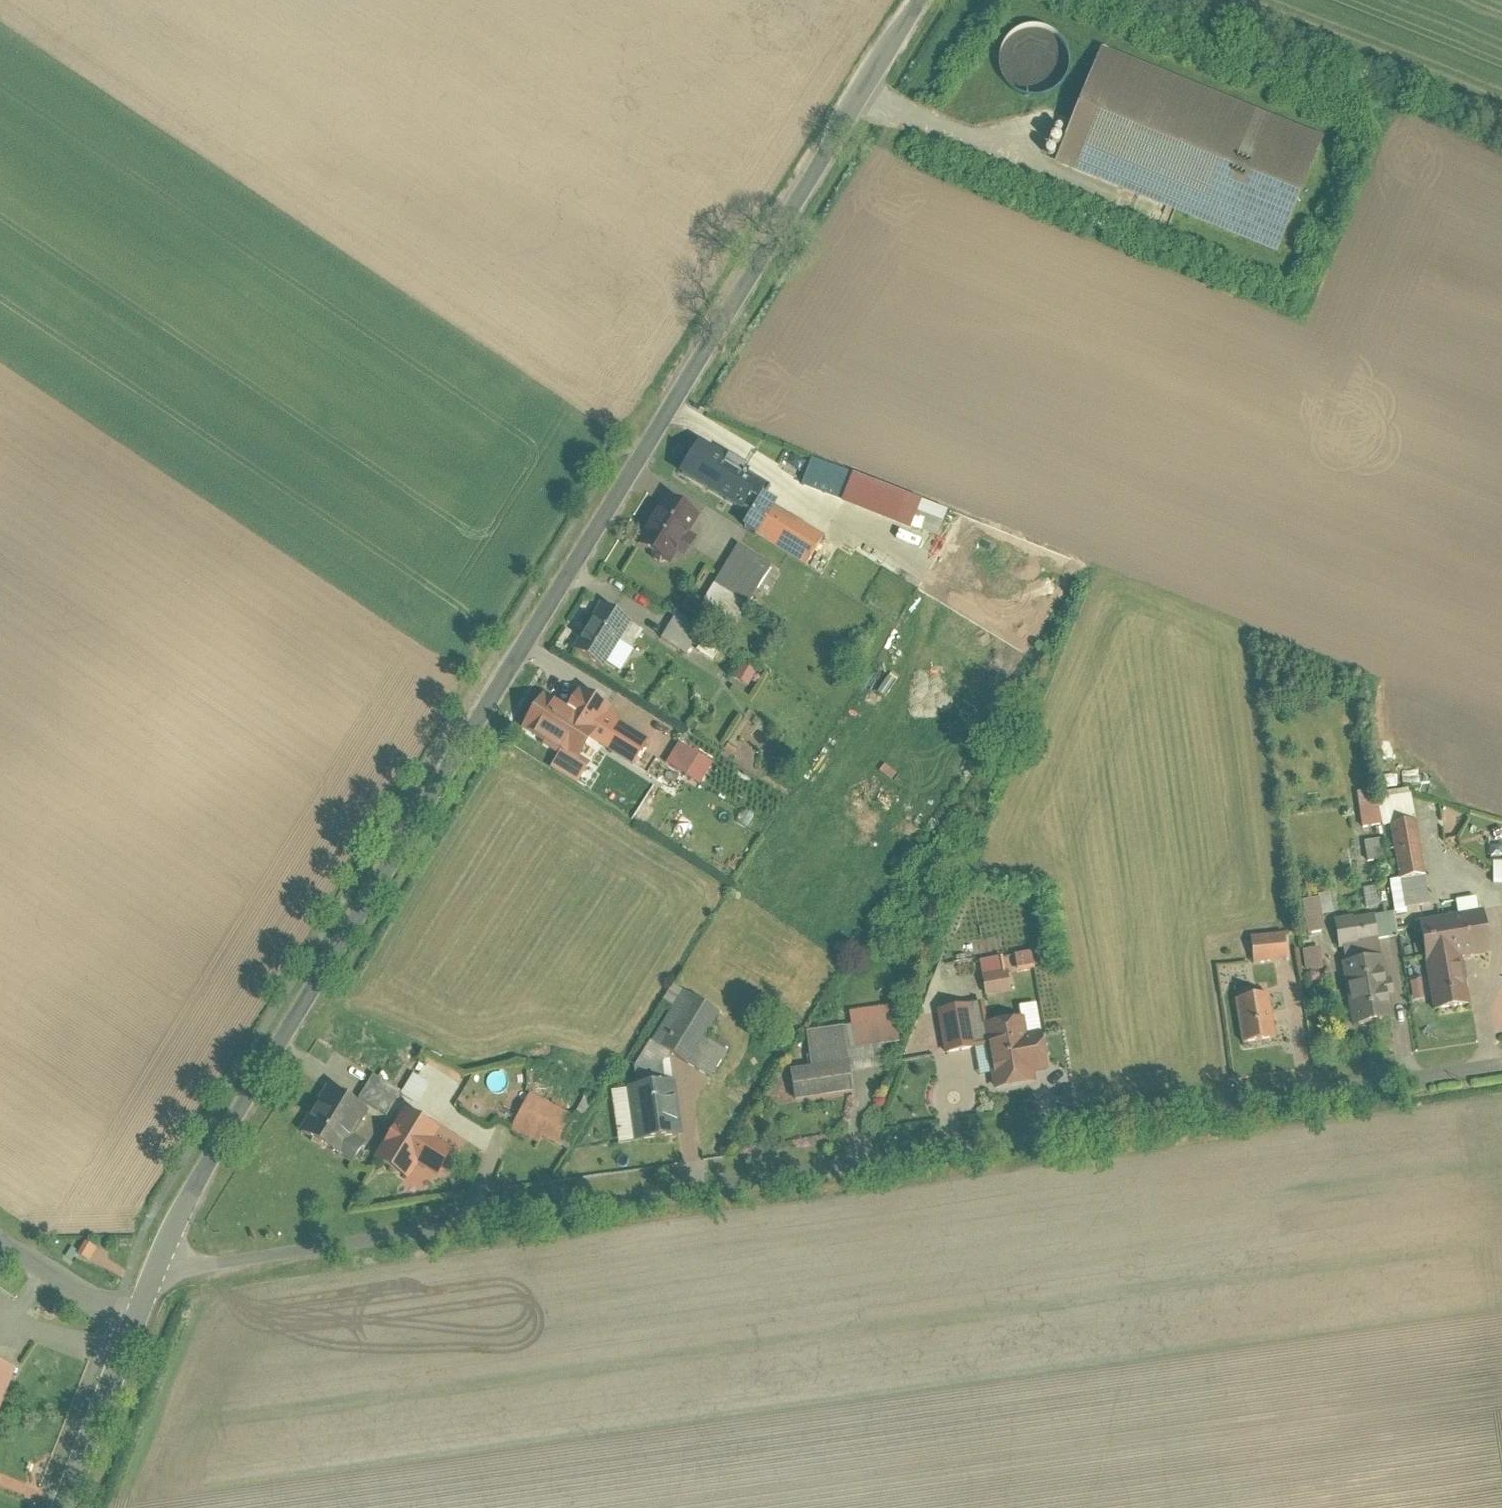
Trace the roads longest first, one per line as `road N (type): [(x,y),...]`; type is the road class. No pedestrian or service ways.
road 1 (tertiary): [(153,1274),(183,1211),(927,0)]
road 2 (unclassified): [(1501,1065),(153,1274)]
road 3 (tertiary): [(59,1507),(128,1330)]
road 4 (unclassified): [(128,1330),(0,1244)]

